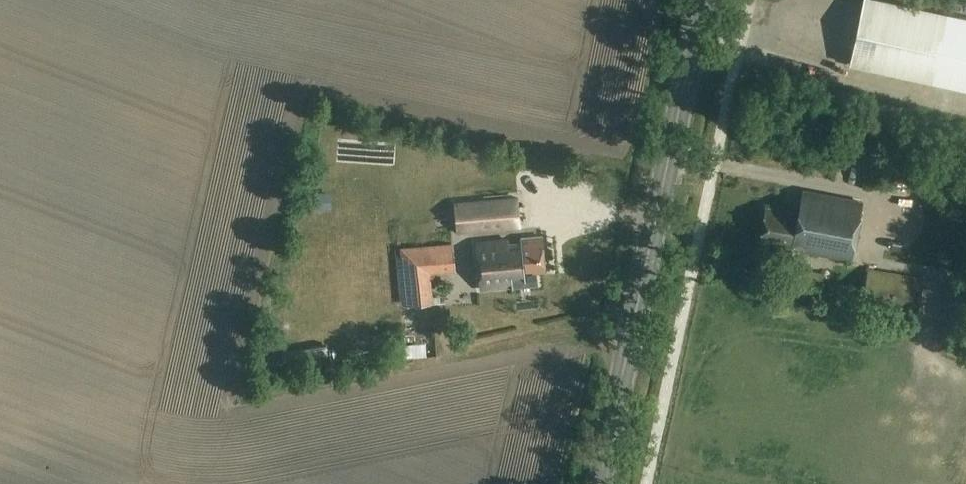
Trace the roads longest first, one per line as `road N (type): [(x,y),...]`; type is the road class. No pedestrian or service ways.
road 1 (primary): [(599,483),(702,0)]

